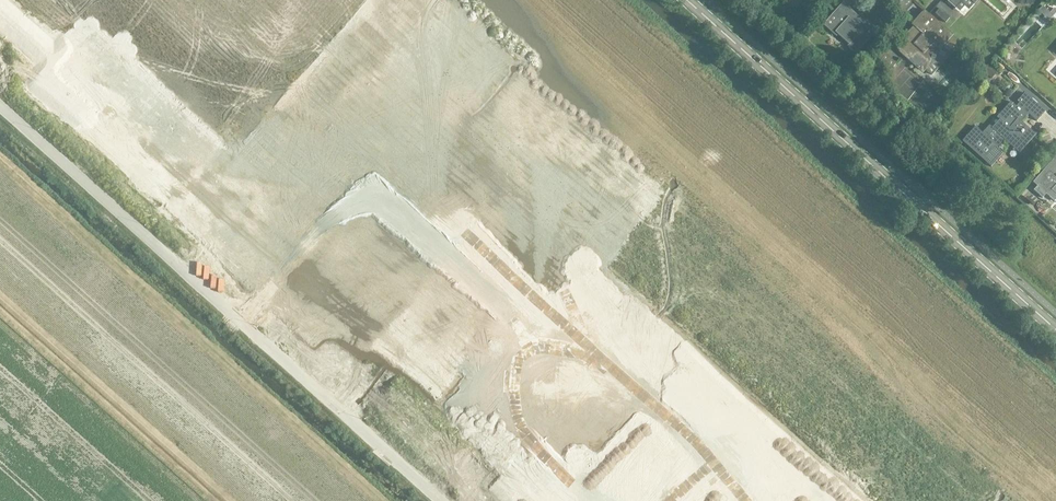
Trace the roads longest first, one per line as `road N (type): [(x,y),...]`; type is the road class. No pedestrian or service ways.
road 1 (unclassified): [(440,500),(0,106)]
road 2 (secondary): [(1055,329),(688,0)]

